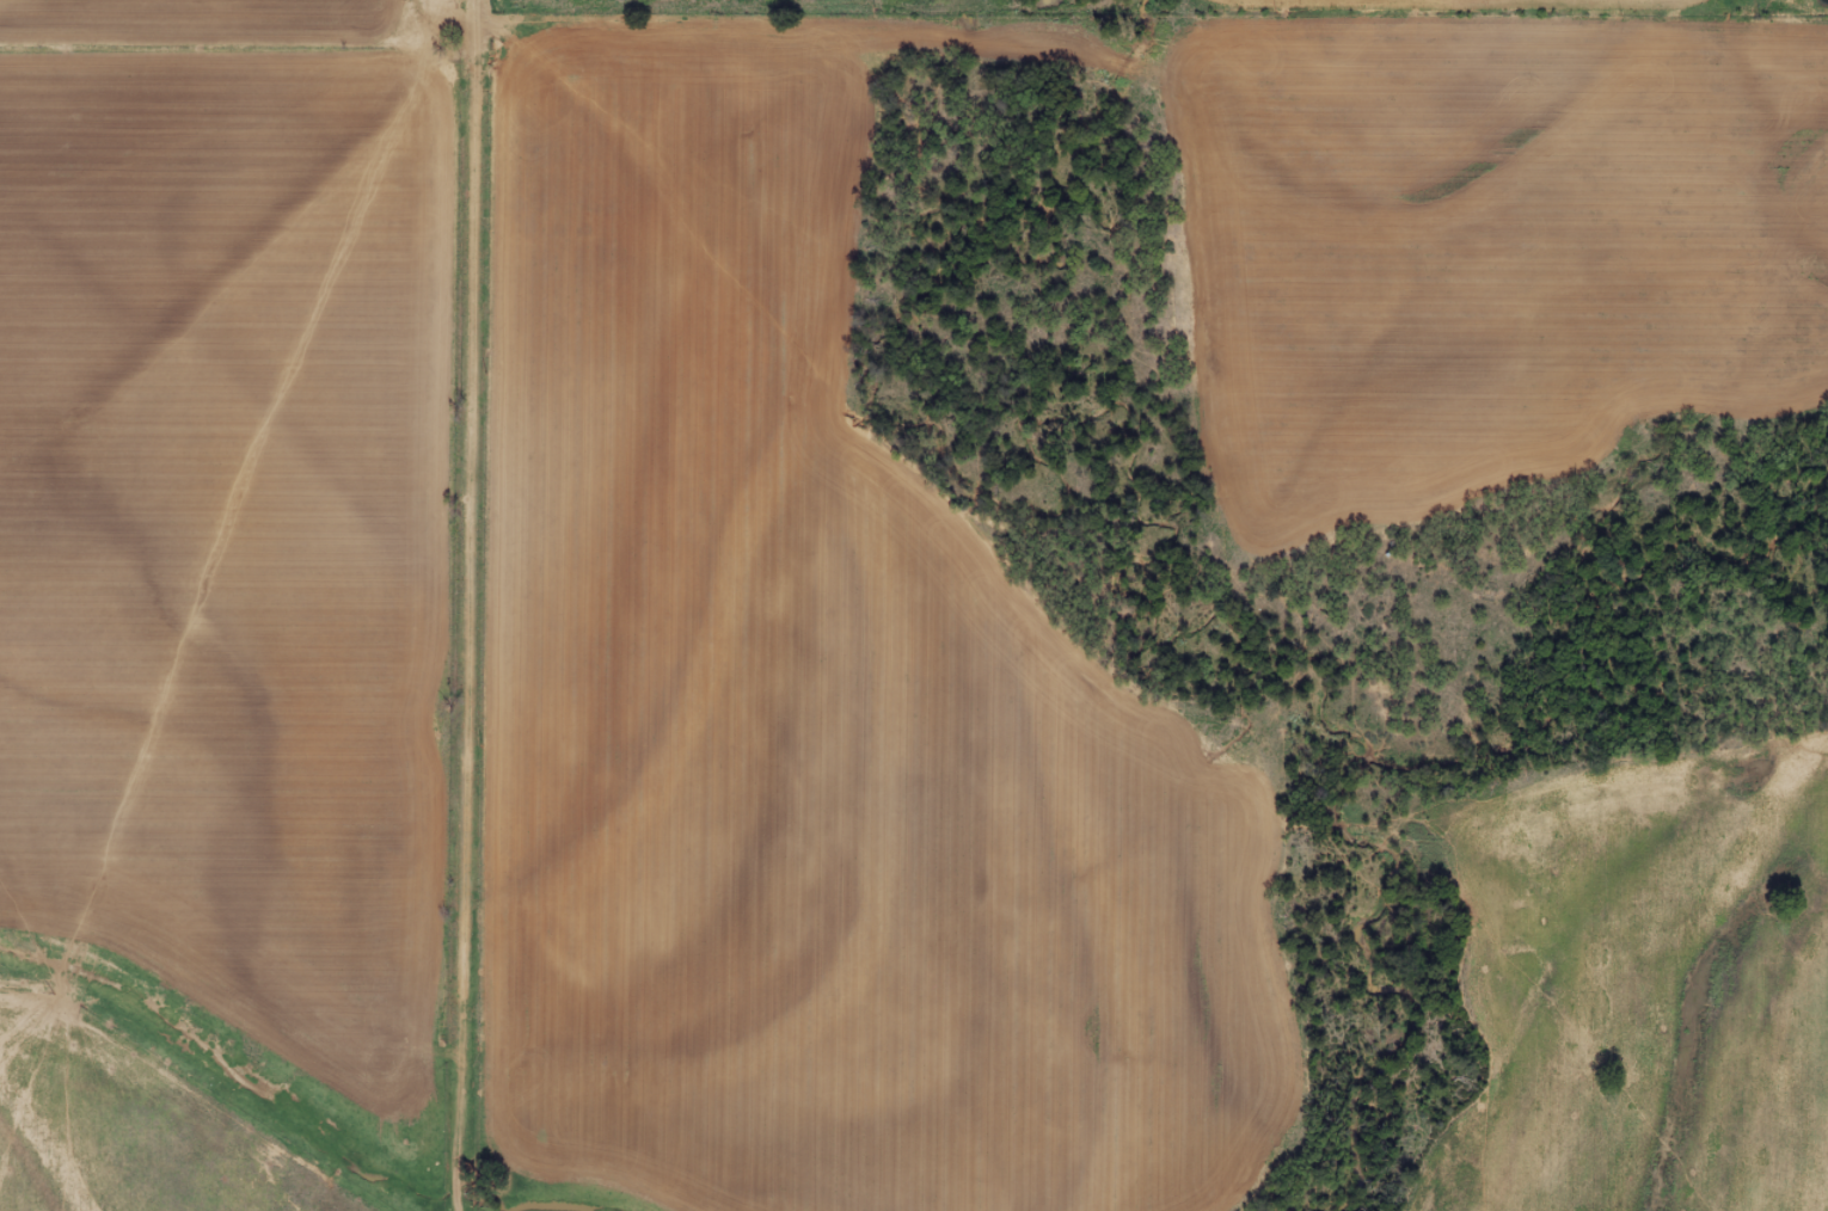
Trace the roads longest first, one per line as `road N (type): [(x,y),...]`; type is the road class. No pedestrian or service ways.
road 1 (residential): [(461,1210),(471,166)]
road 2 (residential): [(0,651),(76,723),(130,804),(186,826),(397,792),(464,791)]

